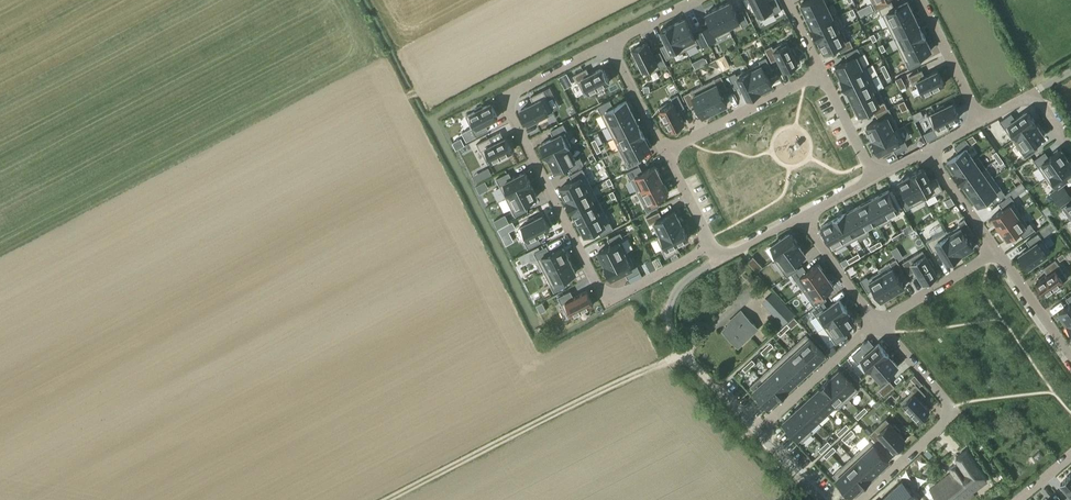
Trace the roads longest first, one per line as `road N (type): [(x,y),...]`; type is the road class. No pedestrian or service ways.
road 1 (residential): [(712,245),(620,294),(605,293),(510,114),(513,92),(610,44)]
road 2 (track): [(682,353),(387,499)]
road 3 (residential): [(877,323),(955,412),(862,499)]
road 4 (residential): [(757,432),(682,353),(669,320),(679,287),(718,259)]
road 5 (residential): [(665,151),(821,73)]
road 6 (residential): [(757,432),(877,323)]
road 7 (residential): [(877,323),(997,251)]
road 8 (residential): [(921,0),(980,120)]
road 9 (residential): [(801,215),(877,323)]
road 10 (residential): [(1070,353),(997,251)]
road 11 (residential): [(997,251),(926,149)]
road 12 (residential): [(665,151),(610,44)]

